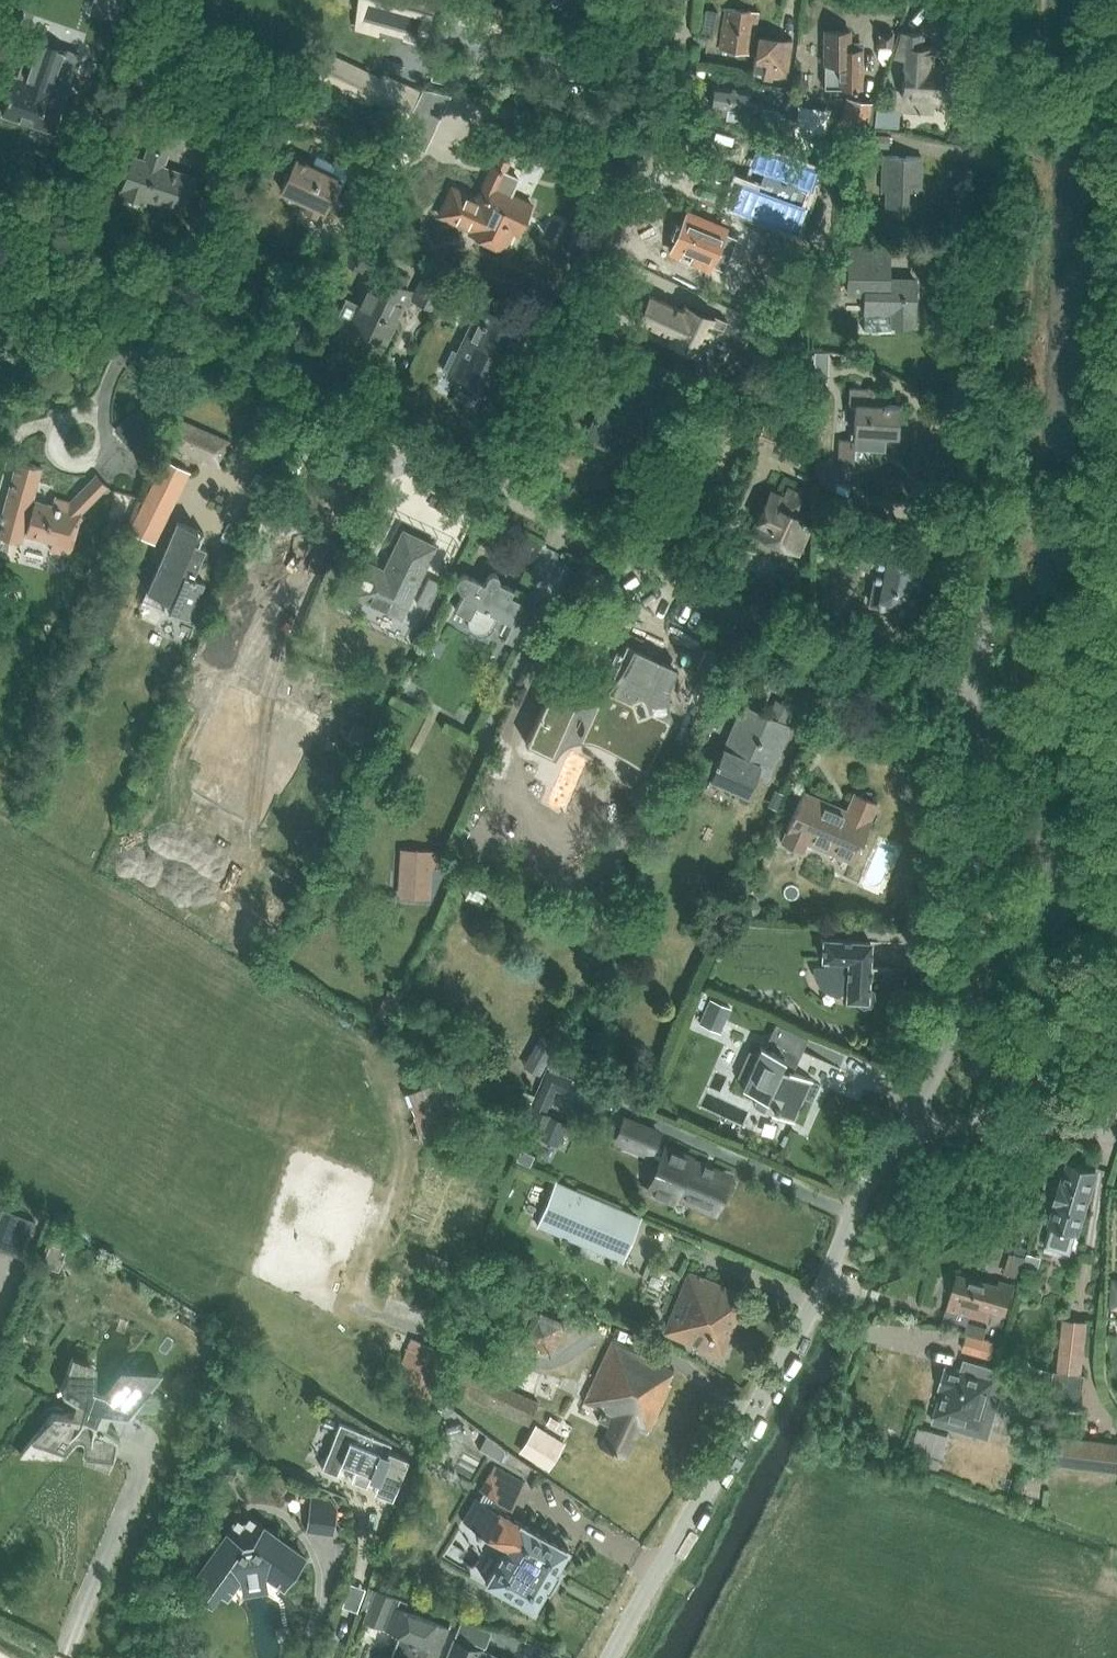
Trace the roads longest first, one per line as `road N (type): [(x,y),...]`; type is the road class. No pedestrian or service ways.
road 1 (residential): [(983,710),(1011,0)]
road 2 (unclassified): [(611,1657),(788,1354),(874,1172),(899,1145)]
road 3 (residential): [(983,710),(755,625),(494,491)]
road 4 (residential): [(494,491),(89,302),(0,300)]
road 5 (residential): [(494,491),(665,150),(679,79),(677,0)]
road 6 (residential): [(968,1006),(983,710)]
road 7 (residential): [(968,1006),(899,1145)]
road 8 (residential): [(1018,1127),(987,1084),(968,1006)]
road 9 (unclassified): [(899,1145),(948,1129),(1018,1127)]

